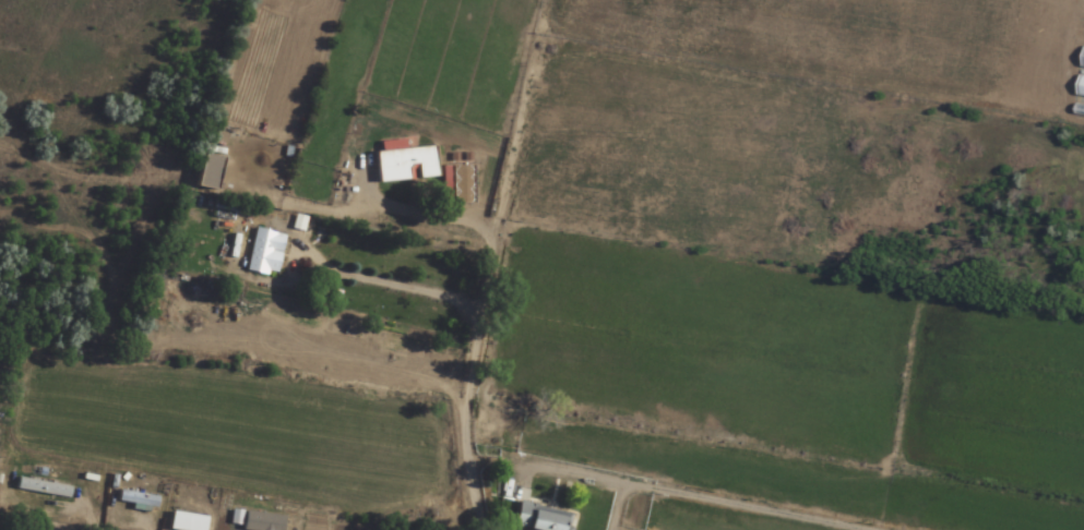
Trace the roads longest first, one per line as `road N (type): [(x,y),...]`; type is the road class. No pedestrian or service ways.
road 1 (residential): [(67,0),(155,74),(274,213),(475,311),(460,455),(480,529)]
road 2 (residential): [(873,529),(460,455)]
road 3 (residential): [(274,213),(274,108),(217,0)]

